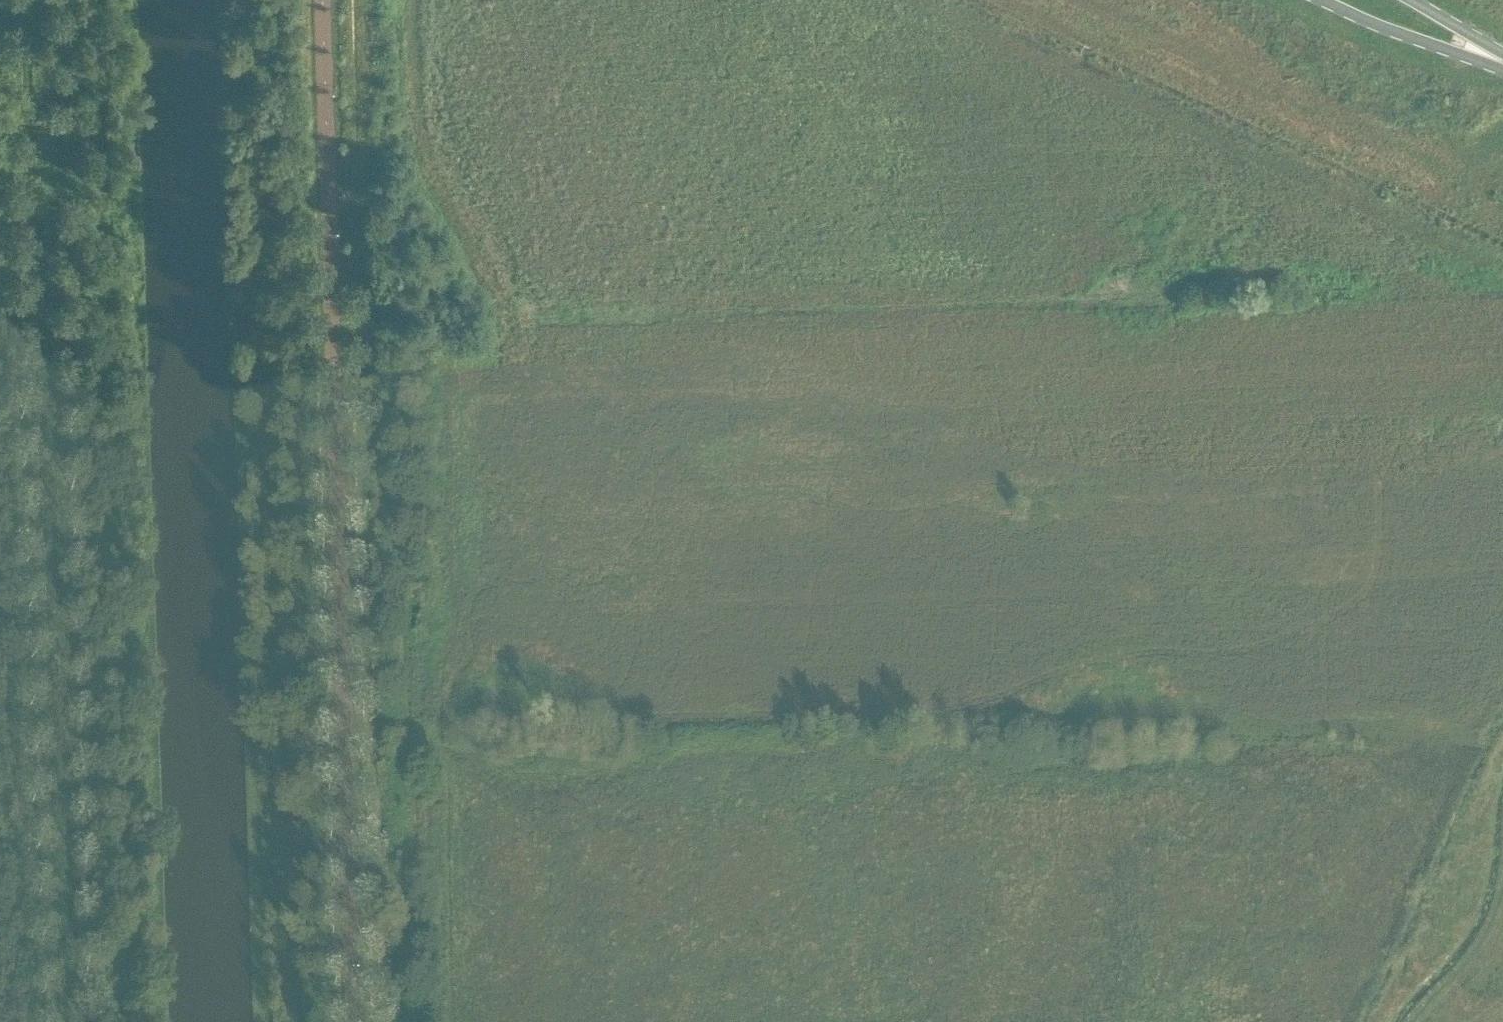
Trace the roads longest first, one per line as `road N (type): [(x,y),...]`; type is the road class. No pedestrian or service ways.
road 1 (track): [(359,0),(360,225),(404,708),(398,1021)]
road 2 (tertiary): [(1326,0),(1384,27),(1483,50)]

